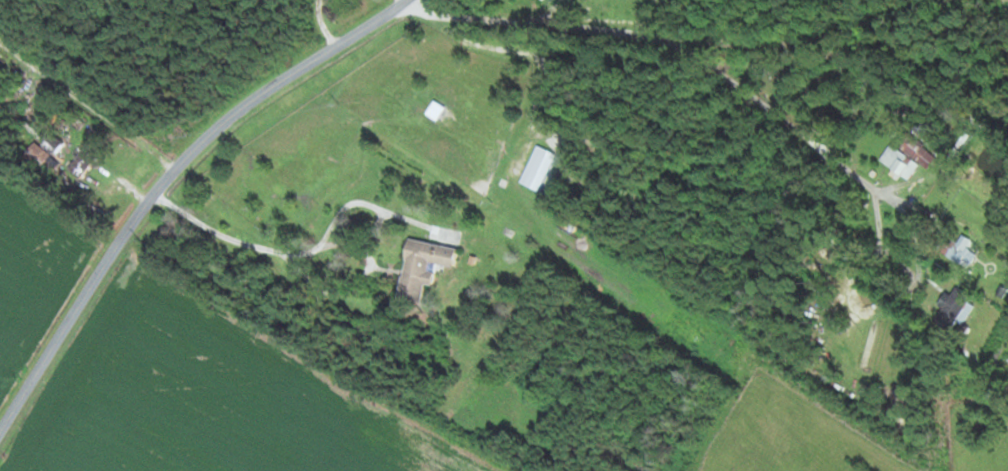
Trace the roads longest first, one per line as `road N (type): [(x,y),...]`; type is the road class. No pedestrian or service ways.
road 1 (residential): [(0,438),(184,160),(248,102),(405,0)]
road 2 (residential): [(410,0),(431,13),(656,40),(700,63),(890,202)]
road 3 (residential): [(173,175),(0,57)]

